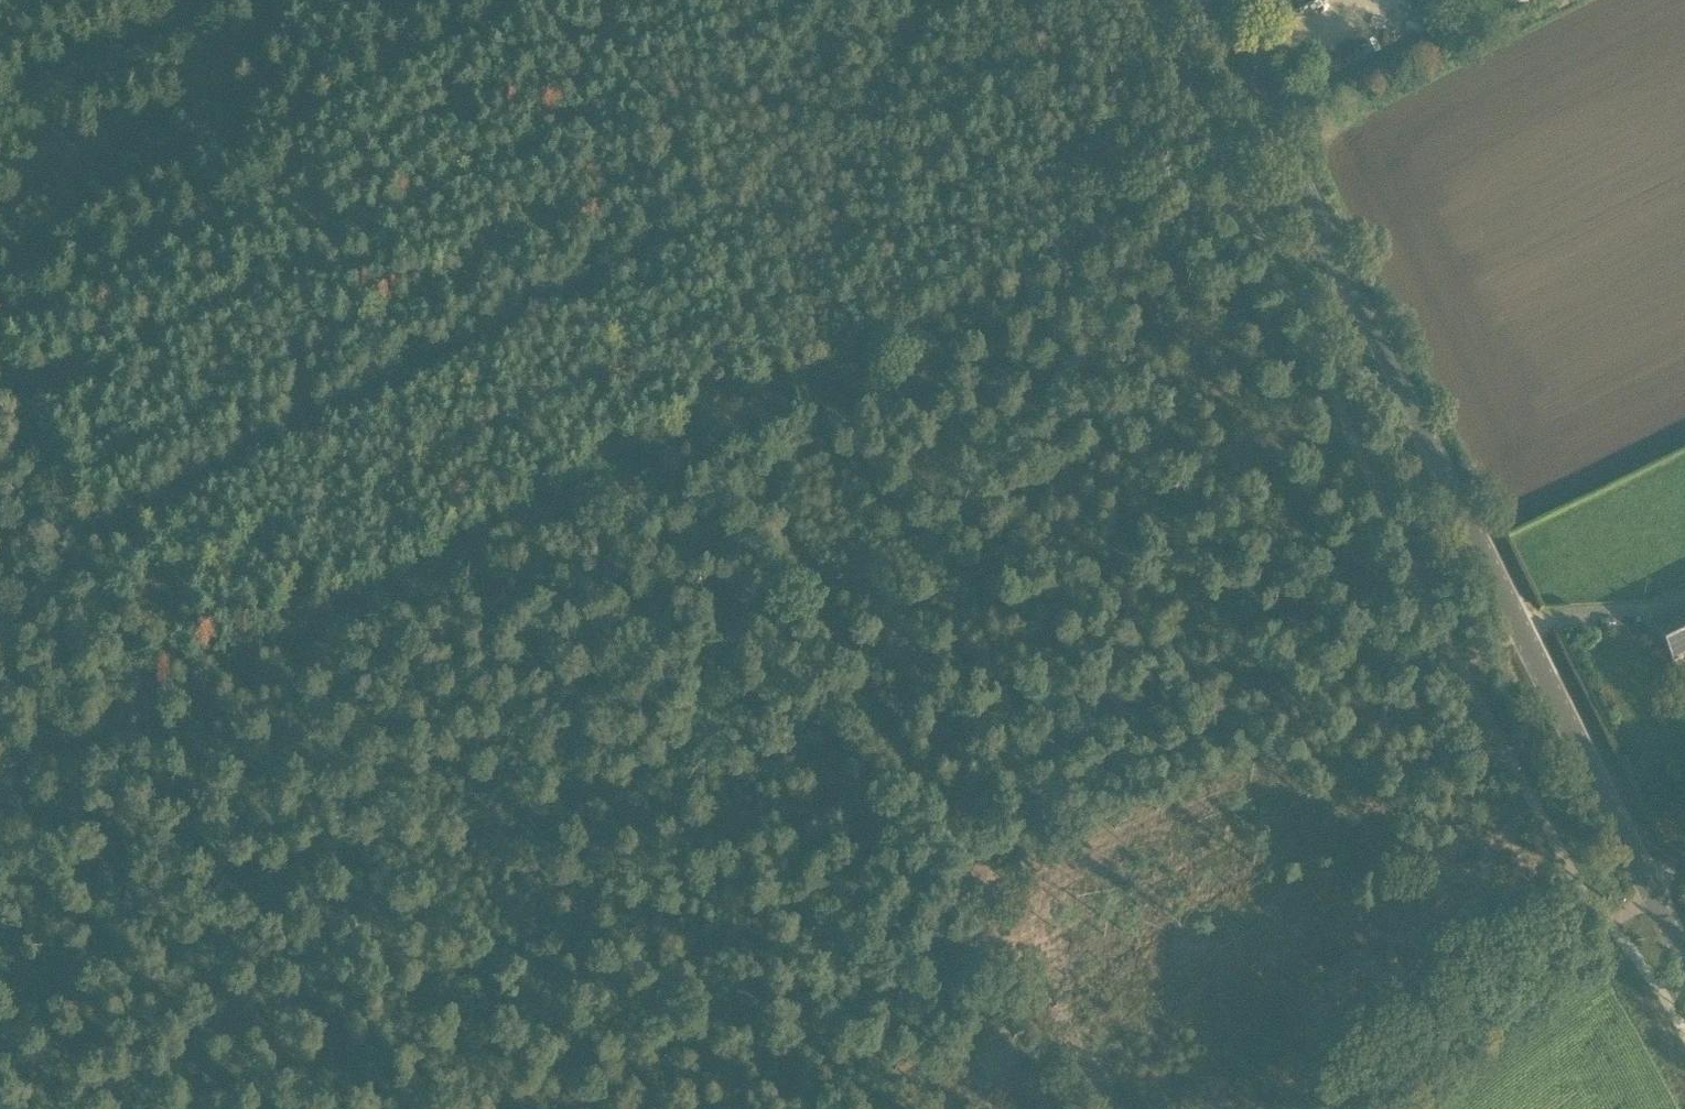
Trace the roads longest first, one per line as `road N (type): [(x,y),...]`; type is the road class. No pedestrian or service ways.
road 1 (track): [(162,709),(732,421),(1074,1108)]
road 2 (tertiary): [(1684,962),(1207,0)]
road 3 (track): [(732,421),(1280,146)]
road 4 (track): [(589,0),(786,394)]
road 5 (track): [(0,367),(162,709)]
road 6 (track): [(1356,1108),(1606,927)]
road 7 (track): [(0,789),(162,709)]

